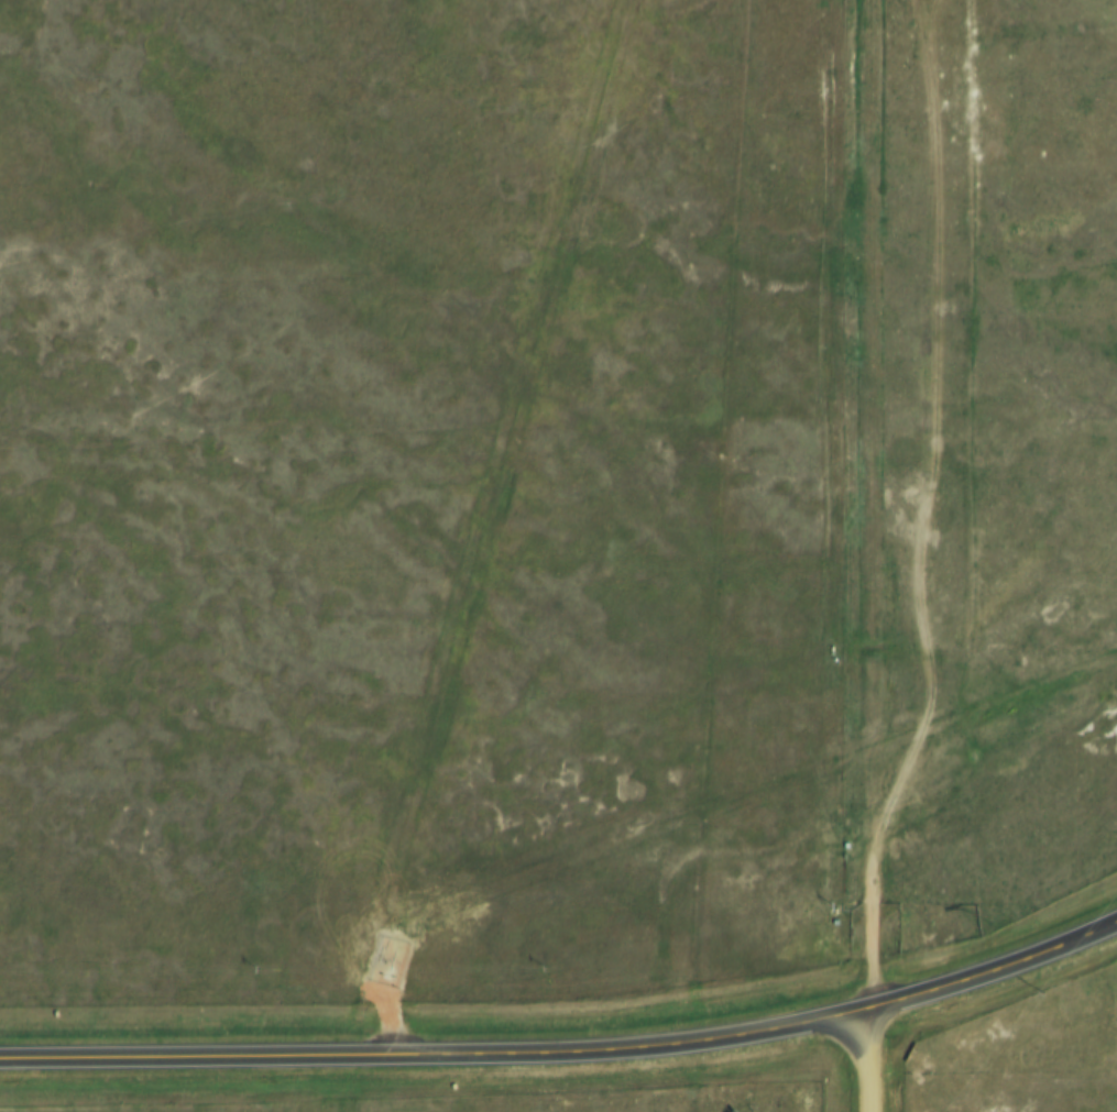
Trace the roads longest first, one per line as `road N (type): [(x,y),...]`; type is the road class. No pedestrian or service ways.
road 1 (tertiary): [(0,1065),(669,1049),(837,1022),(971,982),(1116,925)]
road 2 (track): [(912,0),(935,150),(918,533),(930,714)]
road 3 (track): [(870,1012),(874,861),(930,714),(1116,547)]

